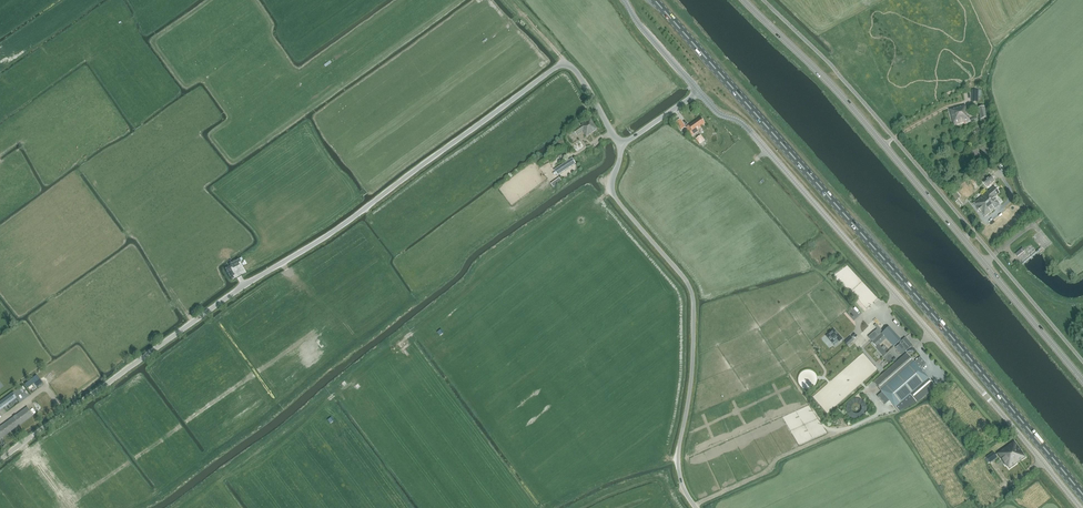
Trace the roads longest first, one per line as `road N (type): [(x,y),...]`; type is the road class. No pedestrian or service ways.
road 1 (unclassified): [(0,460),(557,66),(577,72),(621,141)]
road 2 (primary): [(1082,496),(655,0)]
road 3 (unclassified): [(1080,507),(745,126),(698,92)]
road 4 (track): [(611,190),(598,201),(580,195),(483,266),(407,346),(362,368),(263,461),(242,467),(185,507)]
road 5 (secondary): [(1082,381),(853,109),(746,0)]
road 6 (unclassified): [(696,507),(678,460),(692,367),(692,296),(611,190),(621,141)]
road 7 (track): [(77,156),(194,321)]

